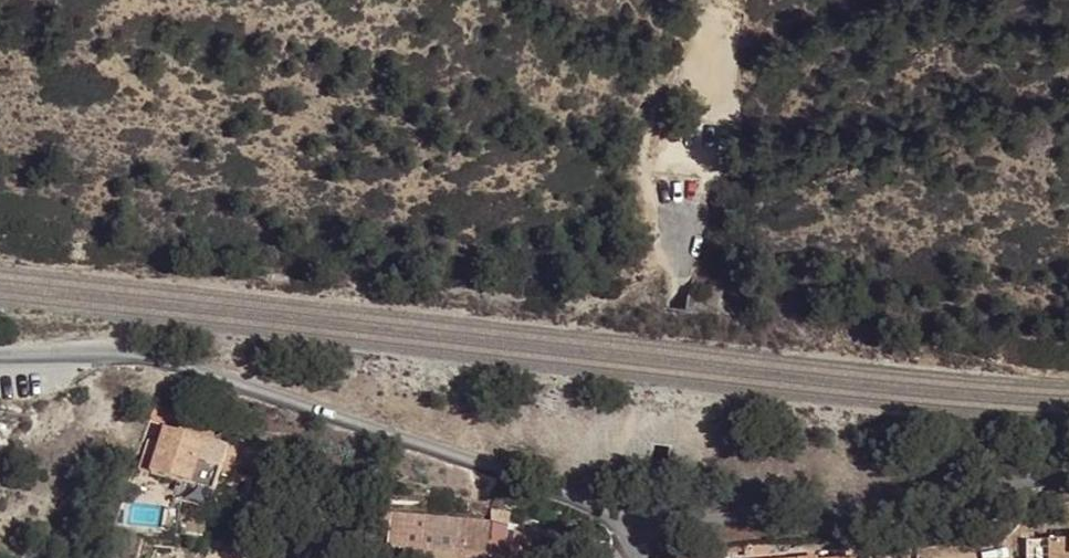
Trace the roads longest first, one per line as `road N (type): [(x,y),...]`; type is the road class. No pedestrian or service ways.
road 1 (unclassified): [(0,357),(148,356),(348,417),(638,521)]
road 2 (unclassified): [(638,521),(931,495),(1068,473)]
road 3 (unclassified): [(687,209),(662,444),(638,521)]

